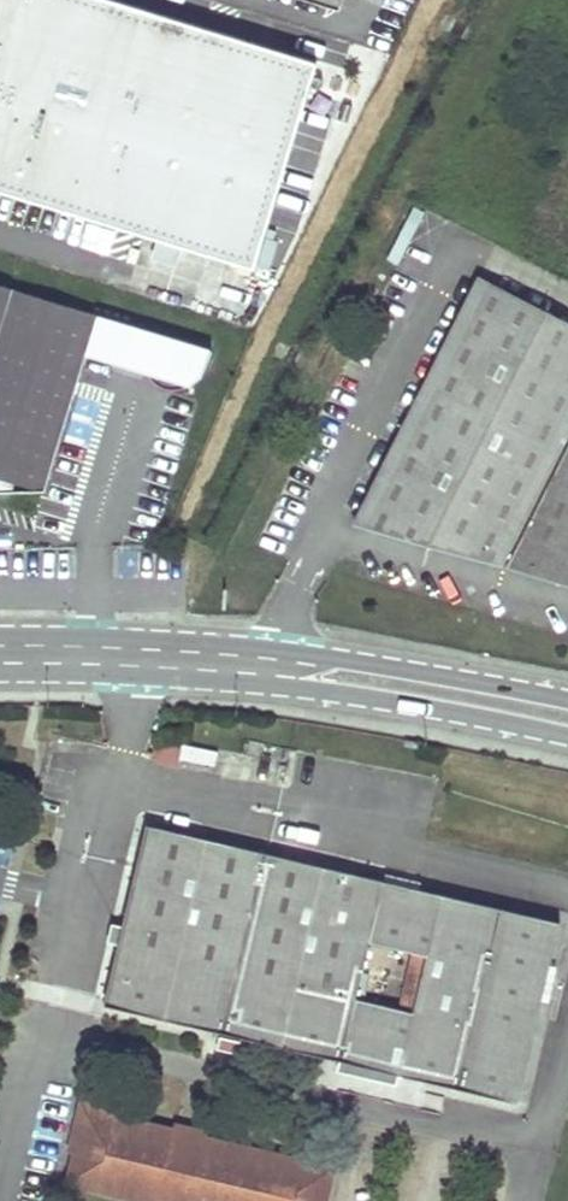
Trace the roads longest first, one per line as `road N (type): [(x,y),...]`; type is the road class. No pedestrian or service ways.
road 1 (unclassified): [(567,703),(269,648),(0,636)]
road 2 (unclassified): [(0,674),(261,684),(567,738)]

